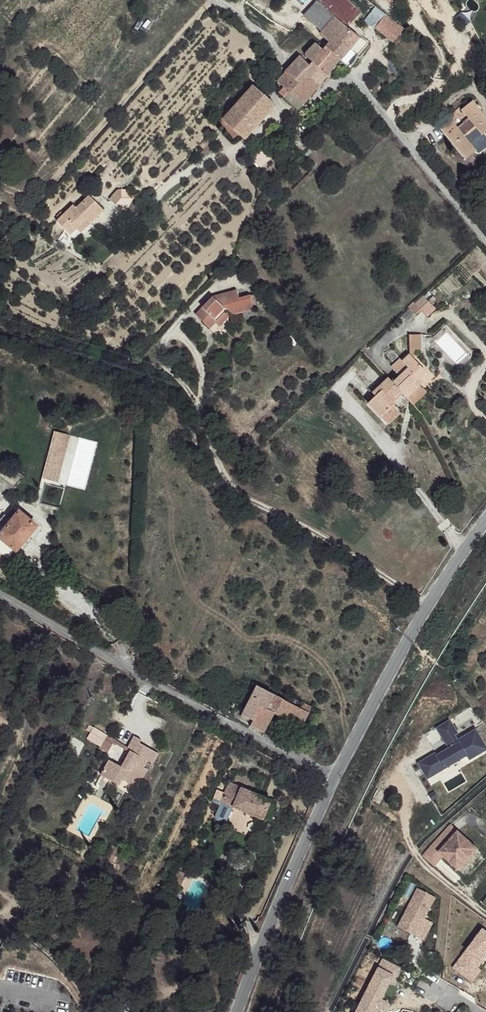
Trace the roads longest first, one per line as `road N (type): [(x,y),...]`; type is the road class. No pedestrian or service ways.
road 1 (residential): [(213,0),(269,42),(270,90),(285,126),(323,125),(345,103),(386,108),(485,230)]
road 2 (unclassified): [(0,599),(332,780)]
road 3 (tertiary): [(485,512),(409,627),(332,780)]
road 4 (tertiary): [(332,780),(237,1011)]

